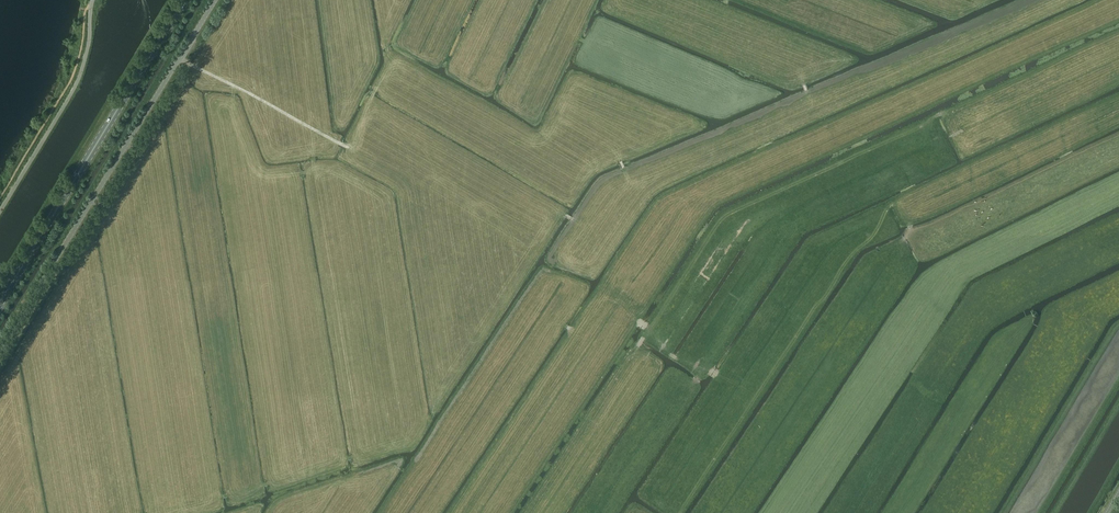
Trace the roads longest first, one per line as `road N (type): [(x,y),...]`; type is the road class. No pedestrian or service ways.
road 1 (unclassified): [(0,351),(215,0)]
road 2 (primary): [(0,304),(185,0)]
road 3 (track): [(347,147),(180,58)]

